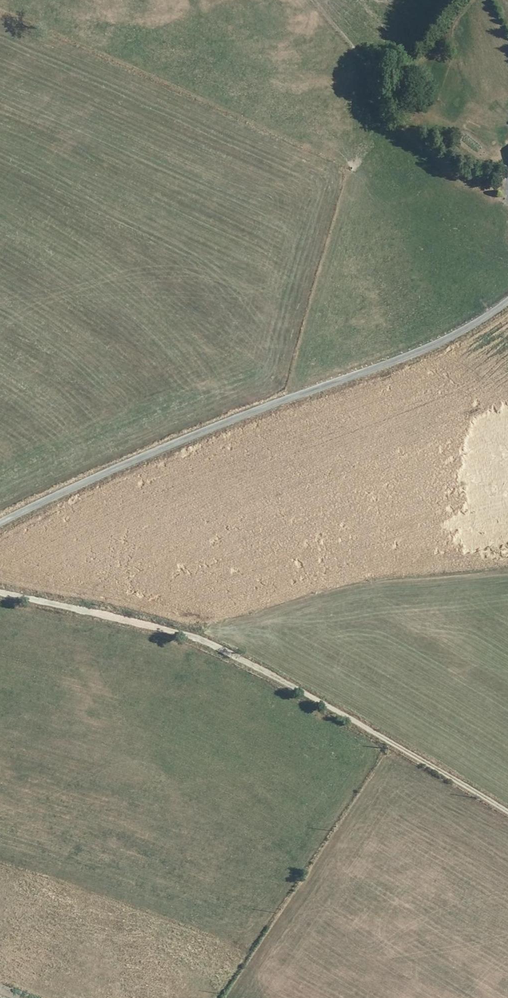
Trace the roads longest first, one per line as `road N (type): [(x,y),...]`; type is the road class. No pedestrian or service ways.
road 1 (track): [(0,591),(205,638),(507,811)]
road 2 (unclassified): [(507,299),(453,337),(253,410),(0,525)]

